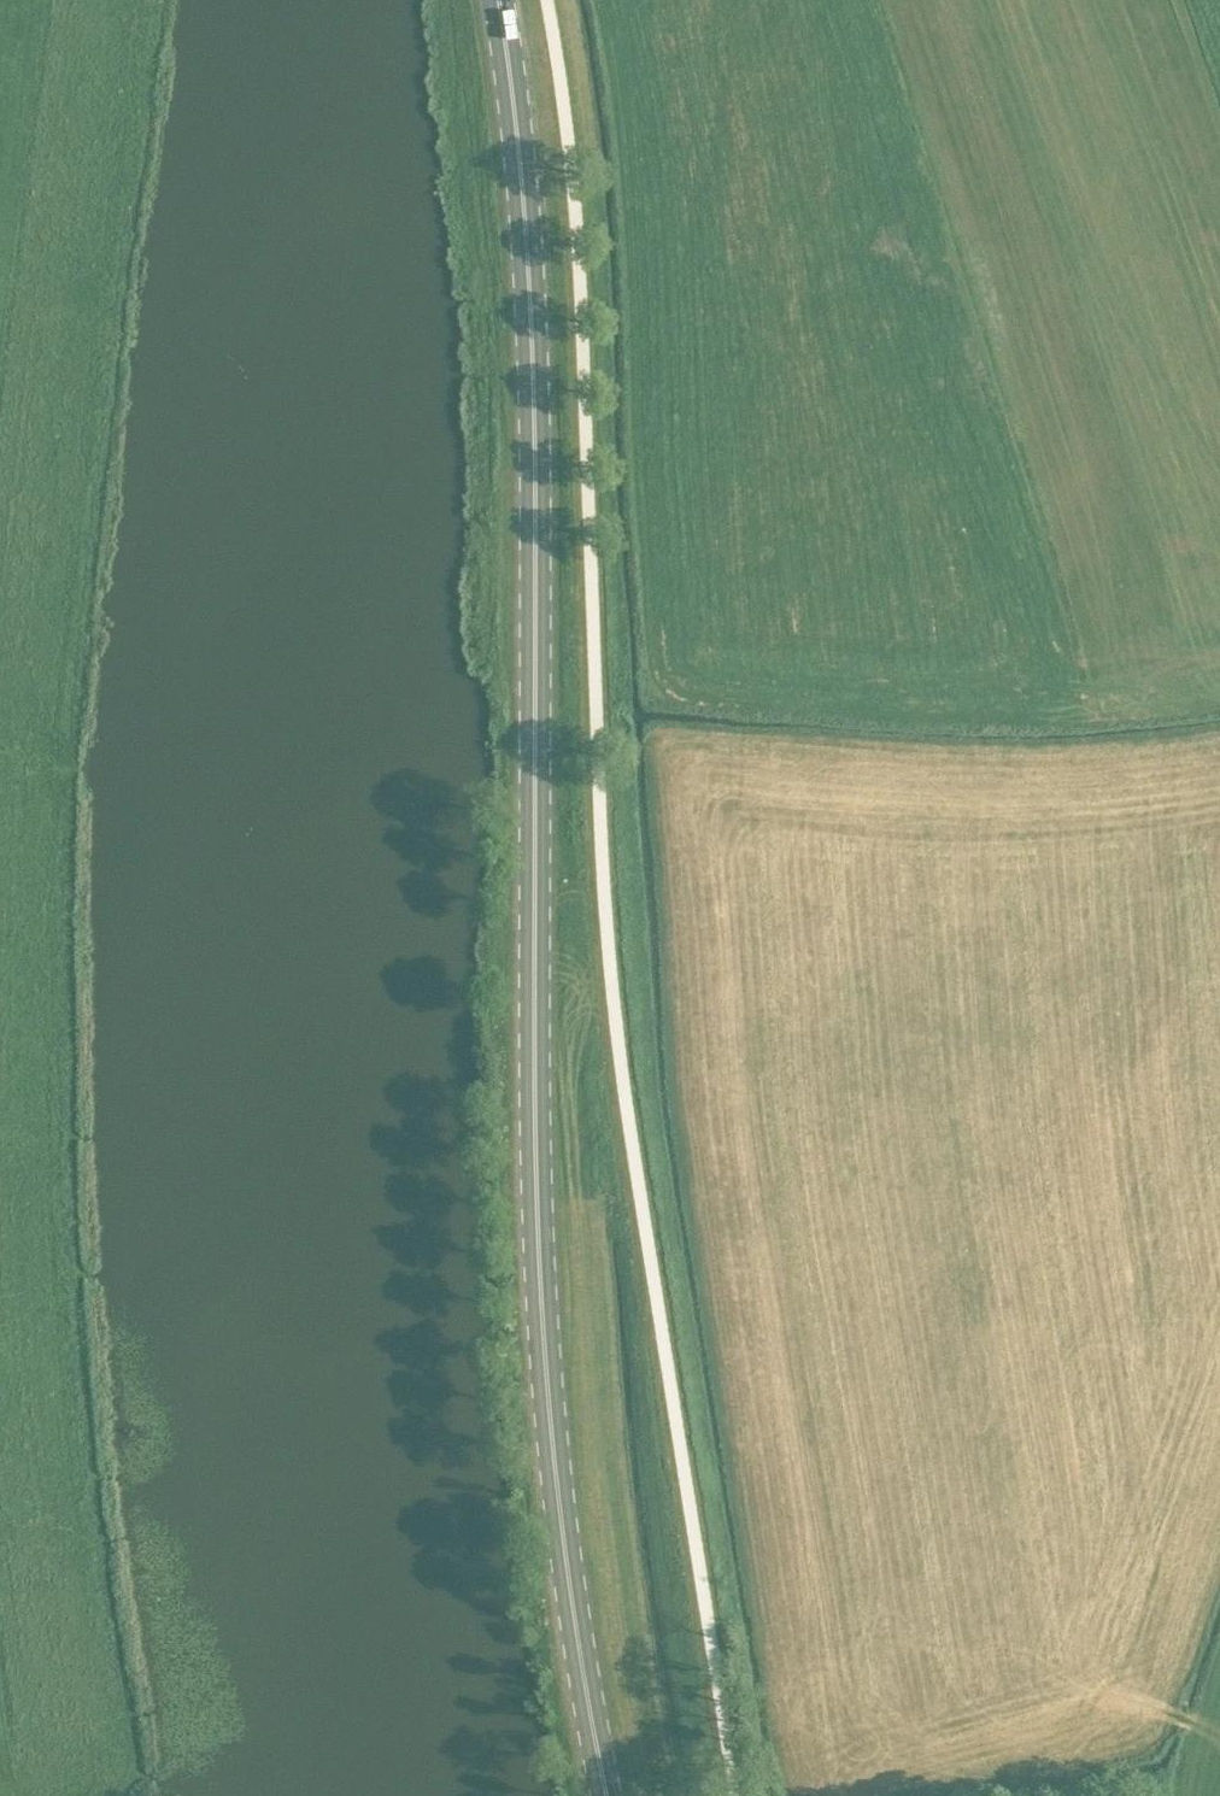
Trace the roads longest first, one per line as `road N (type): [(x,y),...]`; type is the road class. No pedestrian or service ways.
road 1 (secondary): [(607,1795),(556,1564),(527,1130),(529,296),(519,159),(493,0)]

